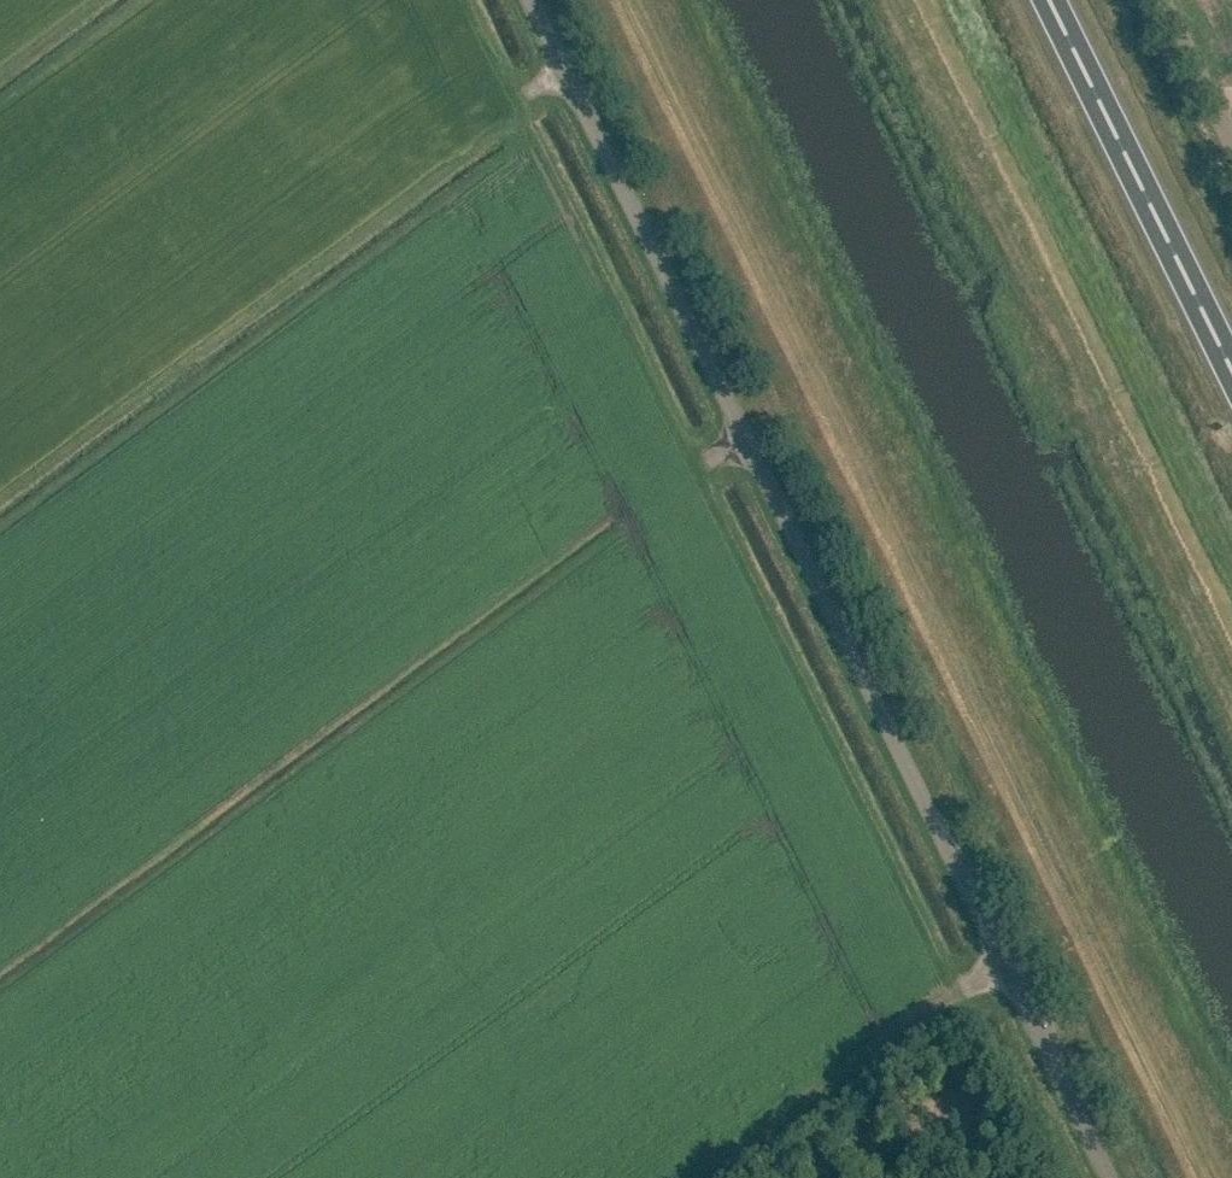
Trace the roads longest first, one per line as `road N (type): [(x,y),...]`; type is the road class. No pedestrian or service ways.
road 1 (unclassified): [(1110,1177),(534,0)]
road 2 (trunk): [(1231,367),(1051,0)]
road 3 (unclassified): [(1231,126),(1169,0)]

